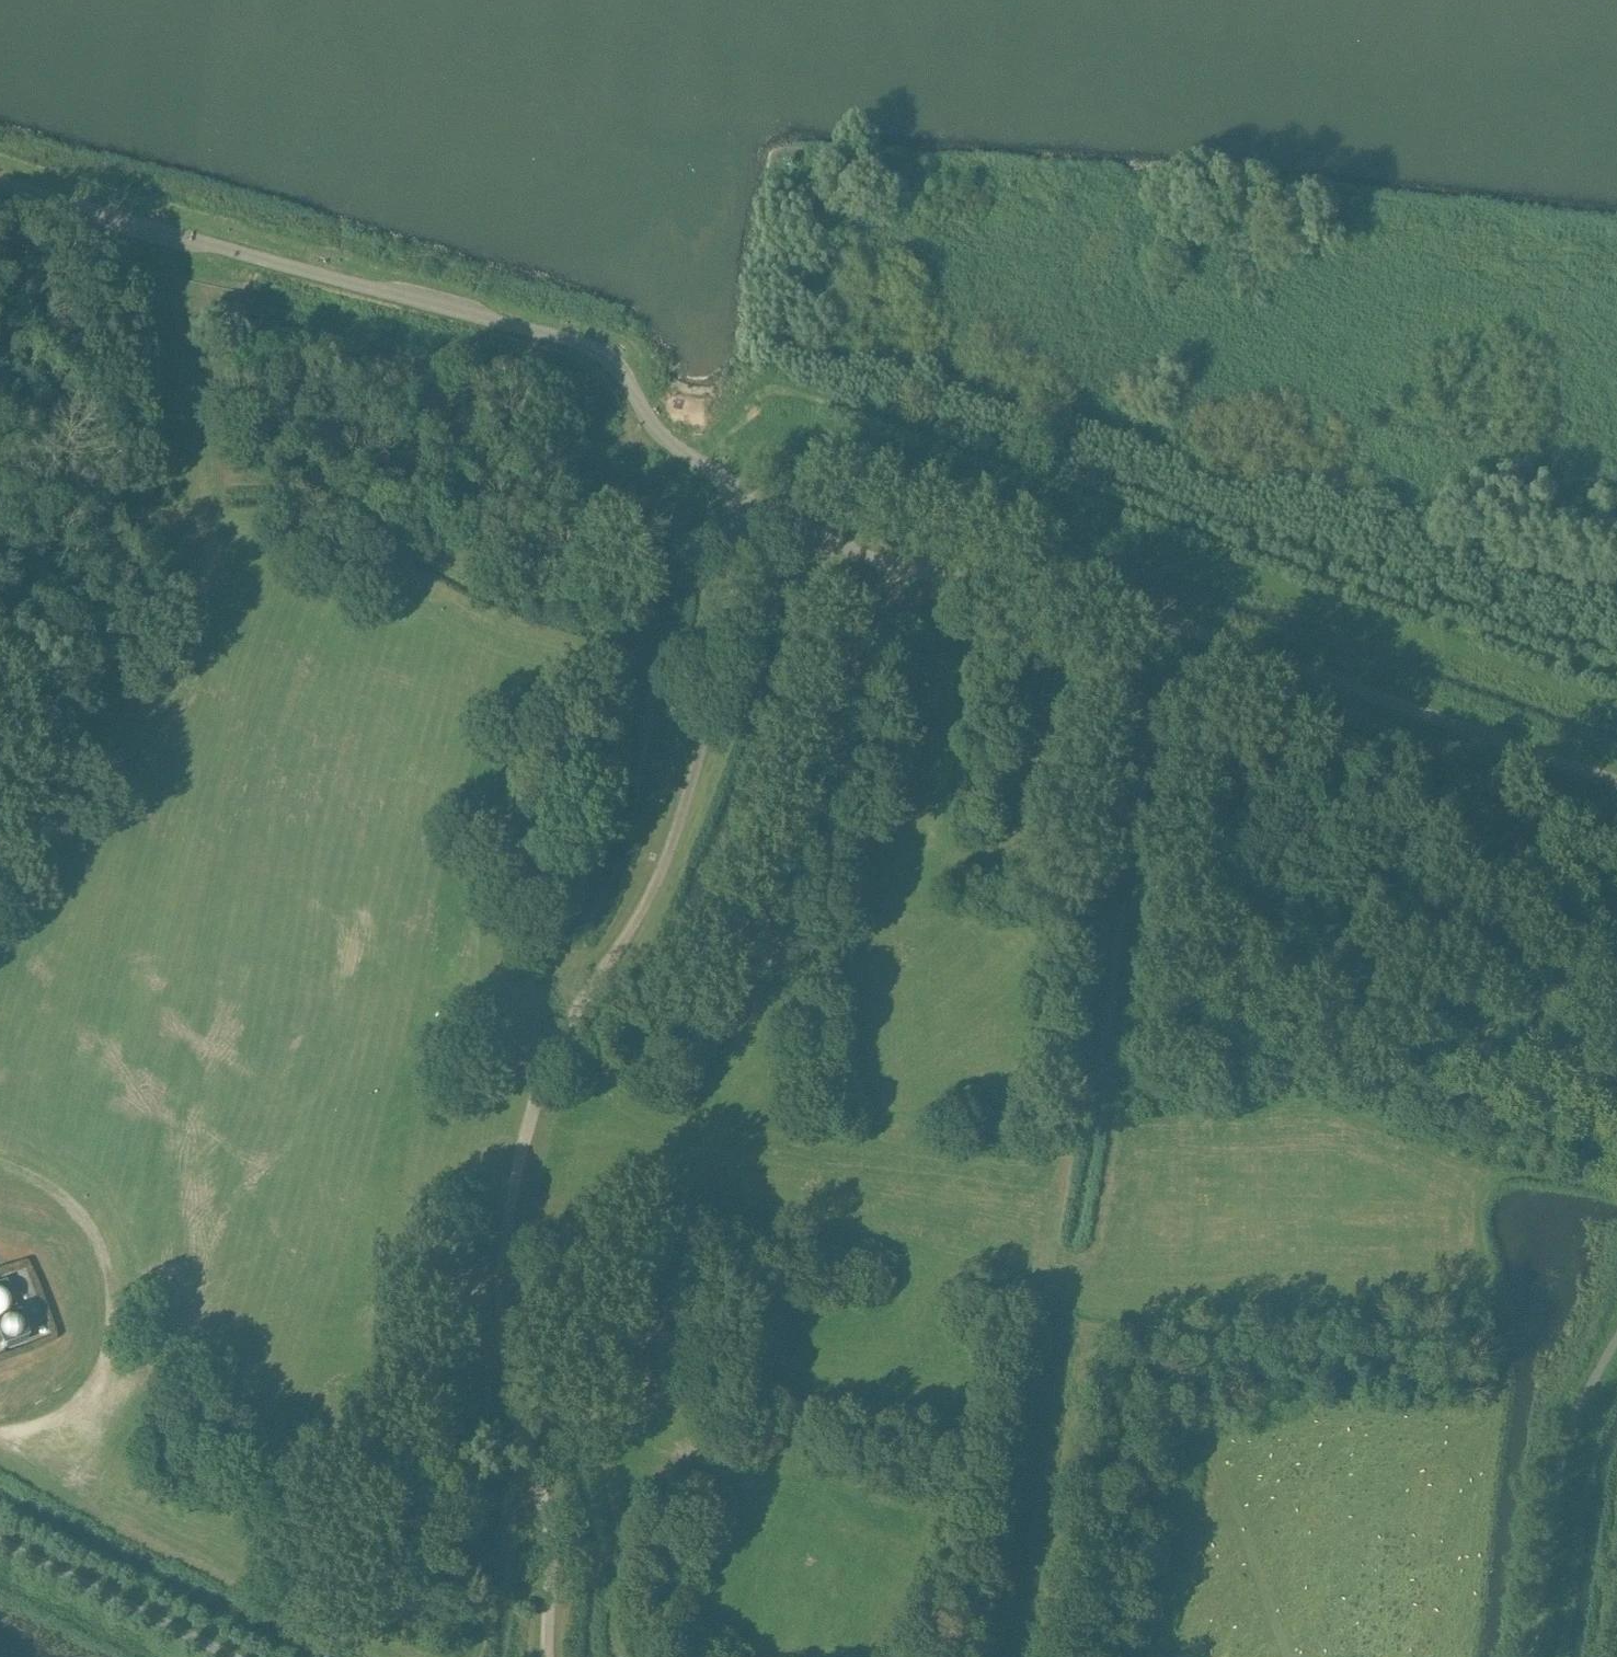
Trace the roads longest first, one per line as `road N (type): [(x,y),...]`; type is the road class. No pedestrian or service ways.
road 1 (track): [(529,1131),(849,1183),(898,1298),(797,1394),(763,1591),(738,1610)]
road 2 (track): [(781,1487),(628,1428)]

